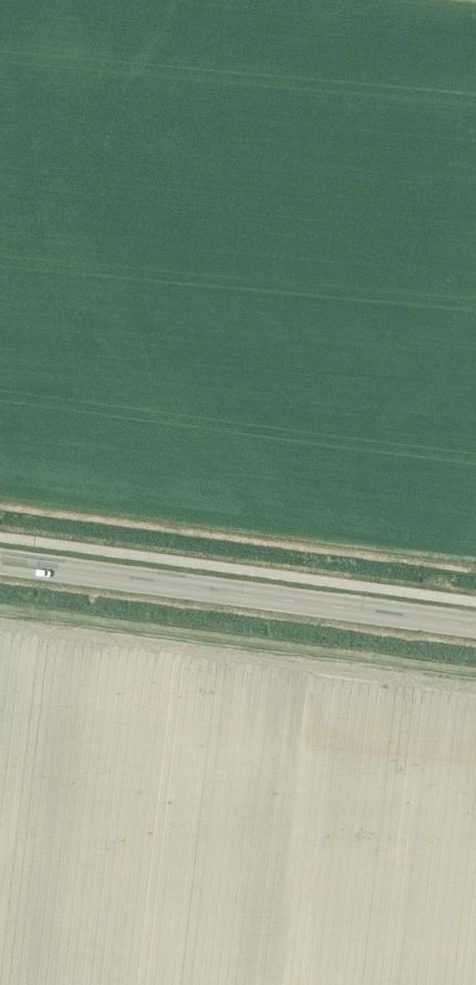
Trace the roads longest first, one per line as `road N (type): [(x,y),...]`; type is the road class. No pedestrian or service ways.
road 1 (primary): [(475,628),(0,562)]

